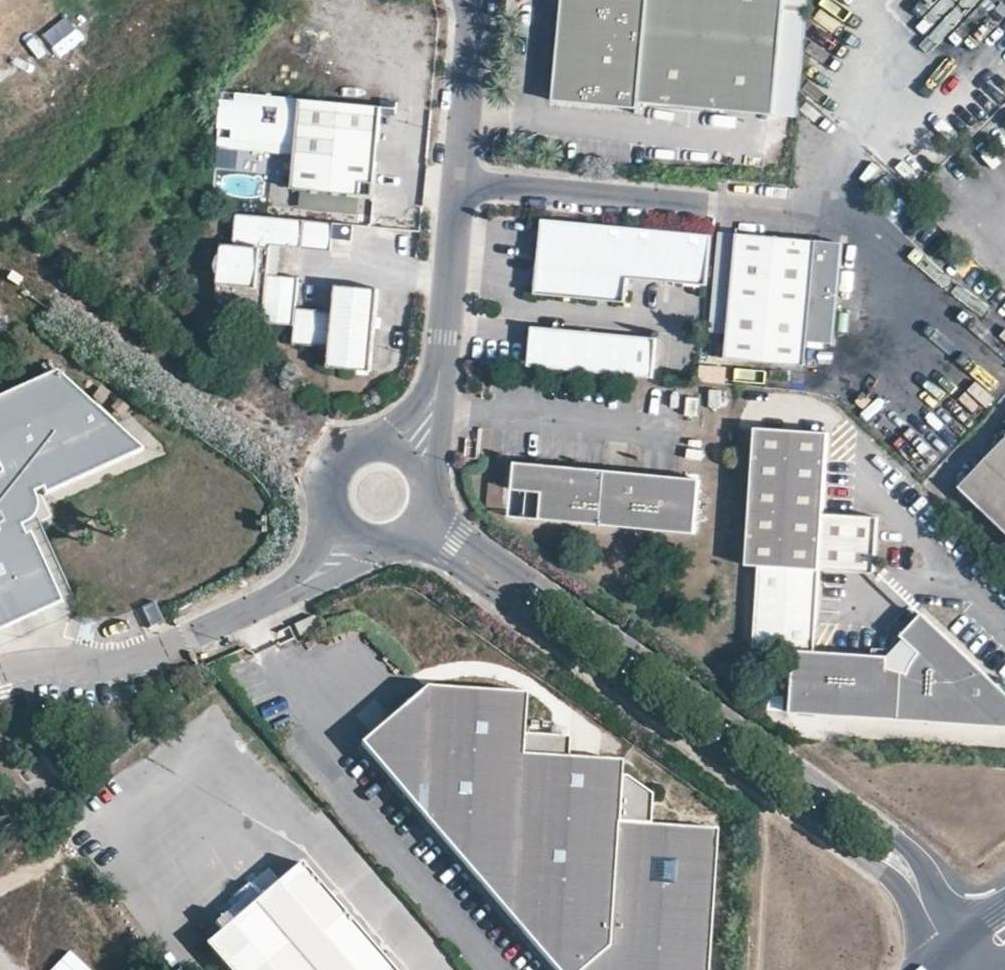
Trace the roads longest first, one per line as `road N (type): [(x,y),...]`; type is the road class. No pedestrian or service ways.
road 1 (unclassified): [(954,946),(930,884),(899,838),(426,501)]
road 2 (unclassified): [(401,536),(446,557),(888,875),(954,946)]
road 3 (unclassified): [(443,346),(475,0)]
road 4 (unclassified): [(425,486),(440,444),(443,346)]
road 5 (unclassified): [(267,600),(310,587),(390,540)]
road 6 (unclassified): [(443,346),(420,401),(368,449)]
road 7 (unclassified): [(333,494),(319,549),(267,600)]

